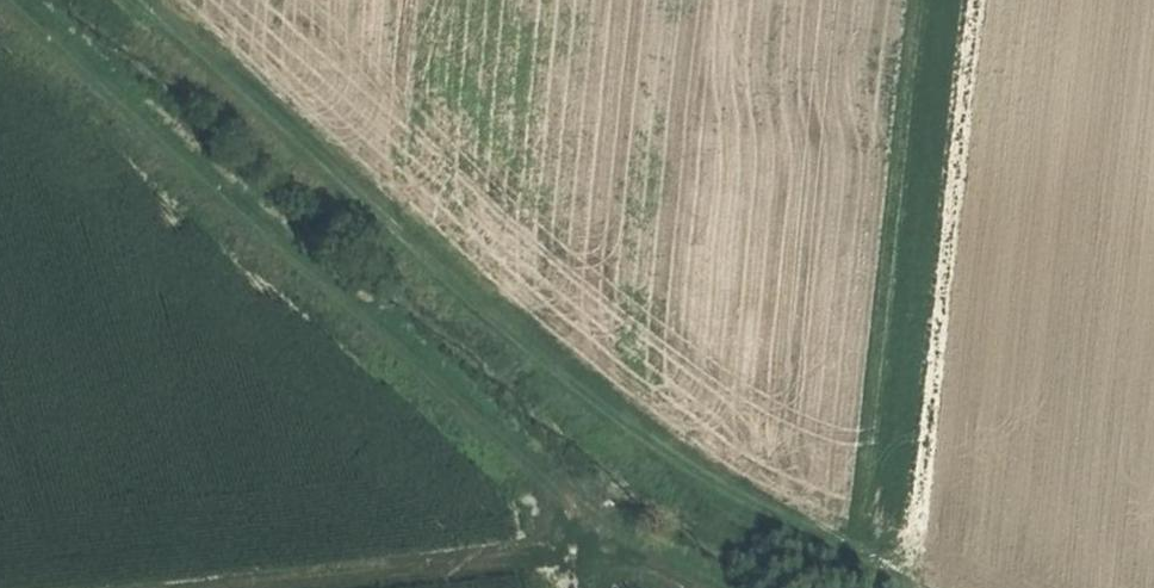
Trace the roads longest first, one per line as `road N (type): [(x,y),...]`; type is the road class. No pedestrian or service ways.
road 1 (track): [(901,587),(601,407),(141,0)]
road 2 (track): [(715,587),(620,544),(9,0)]
road 3 (track): [(978,0),(911,587)]
road 4 (track): [(101,587),(573,551),(577,587)]

